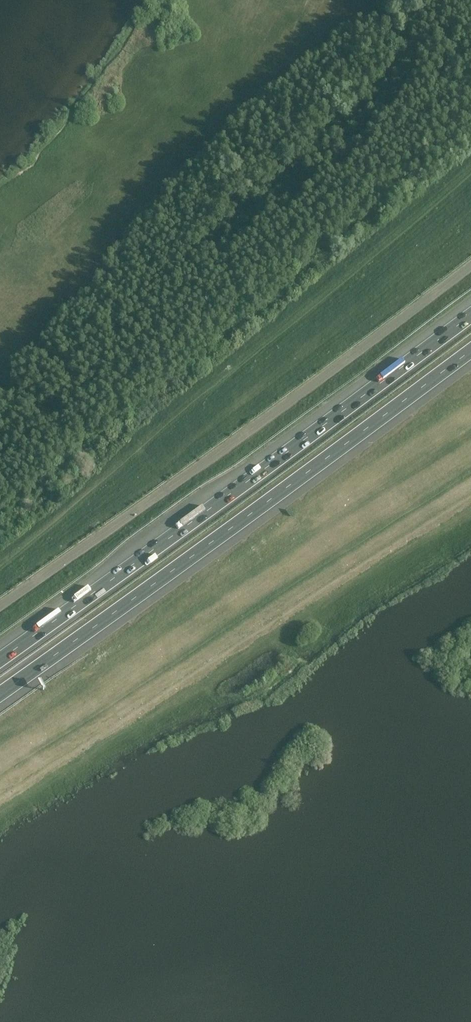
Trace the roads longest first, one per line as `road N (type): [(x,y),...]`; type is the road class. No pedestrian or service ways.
road 1 (motorway): [(0,696),(470,353)]
road 2 (motorway): [(470,314),(0,657)]
road 3 (unclassified): [(470,264),(0,604)]

